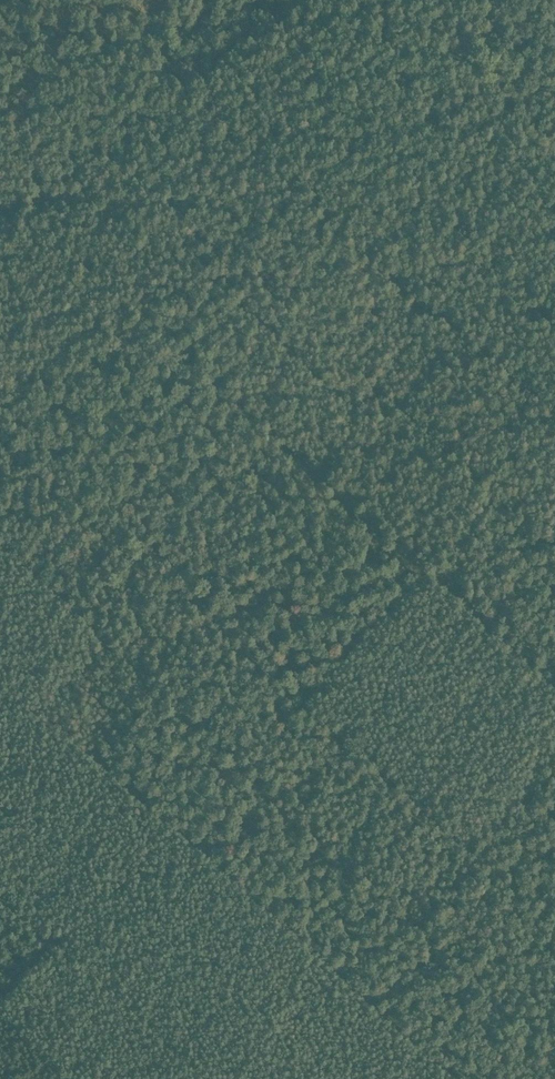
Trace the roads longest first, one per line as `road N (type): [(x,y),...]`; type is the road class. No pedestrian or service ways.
road 1 (track): [(0,644),(172,792),(476,1078)]

